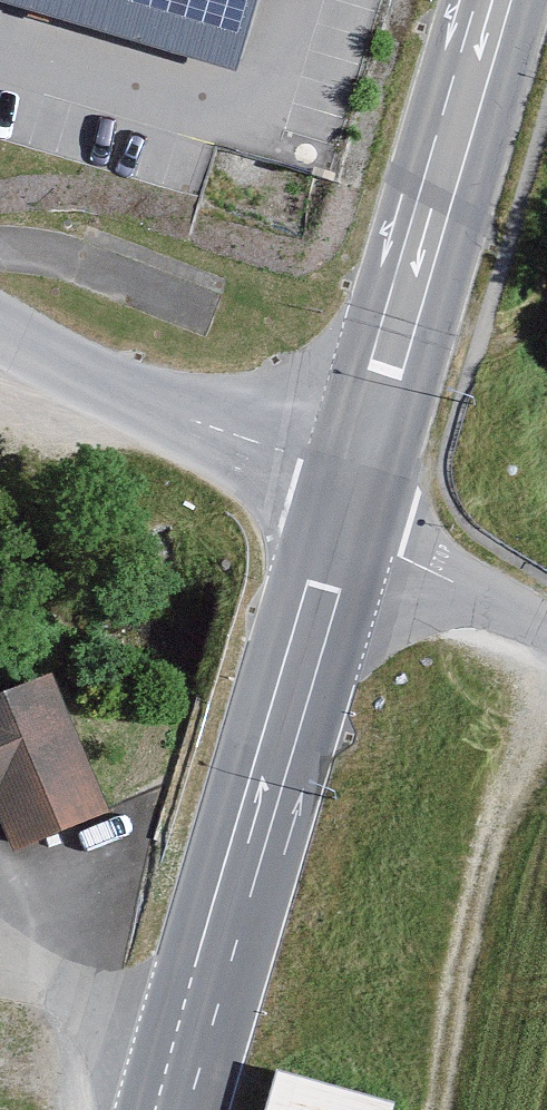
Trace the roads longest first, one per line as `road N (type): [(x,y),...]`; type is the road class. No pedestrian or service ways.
road 1 (primary): [(337,540),(169,1109)]
road 2 (primary): [(495,0),(356,470)]
road 3 (track): [(437,1109),(489,842),(546,678)]
road 4 (tertiary): [(0,328),(148,402),(356,470)]
road 5 (residential): [(546,629),(398,558),(337,540)]

